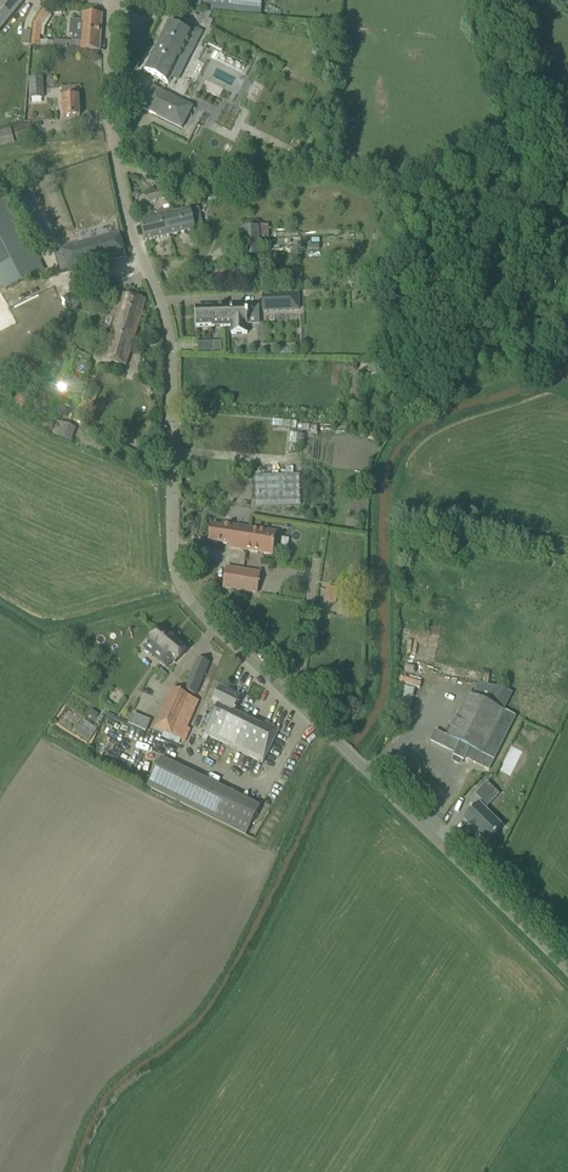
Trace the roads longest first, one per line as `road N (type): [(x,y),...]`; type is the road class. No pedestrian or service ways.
road 1 (unclassified): [(567,973),(177,598),(156,309),(107,139),(107,0)]

